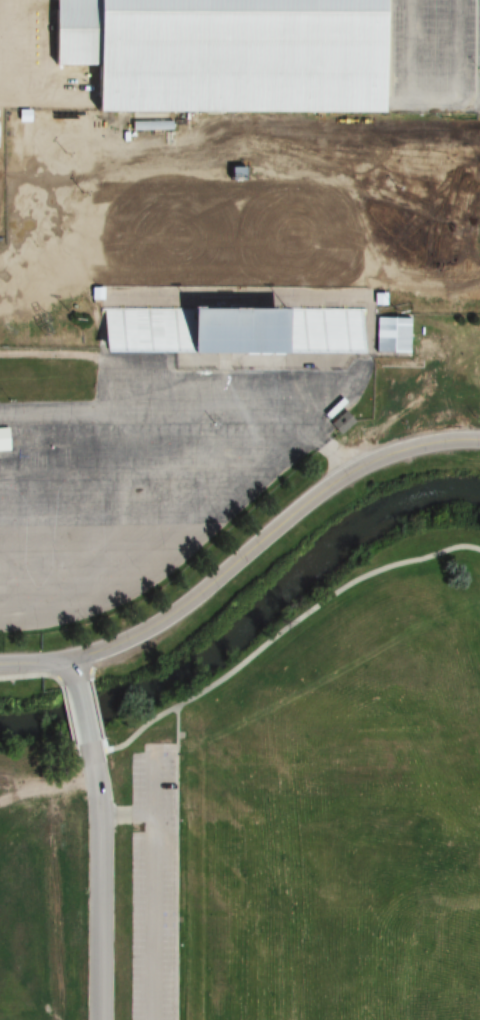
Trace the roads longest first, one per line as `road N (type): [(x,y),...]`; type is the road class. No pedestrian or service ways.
road 1 (residential): [(0,667),(70,660),(124,643),(373,456),(428,439),(479,435)]
road 2 (residential): [(92,755),(100,818),(100,1019)]

